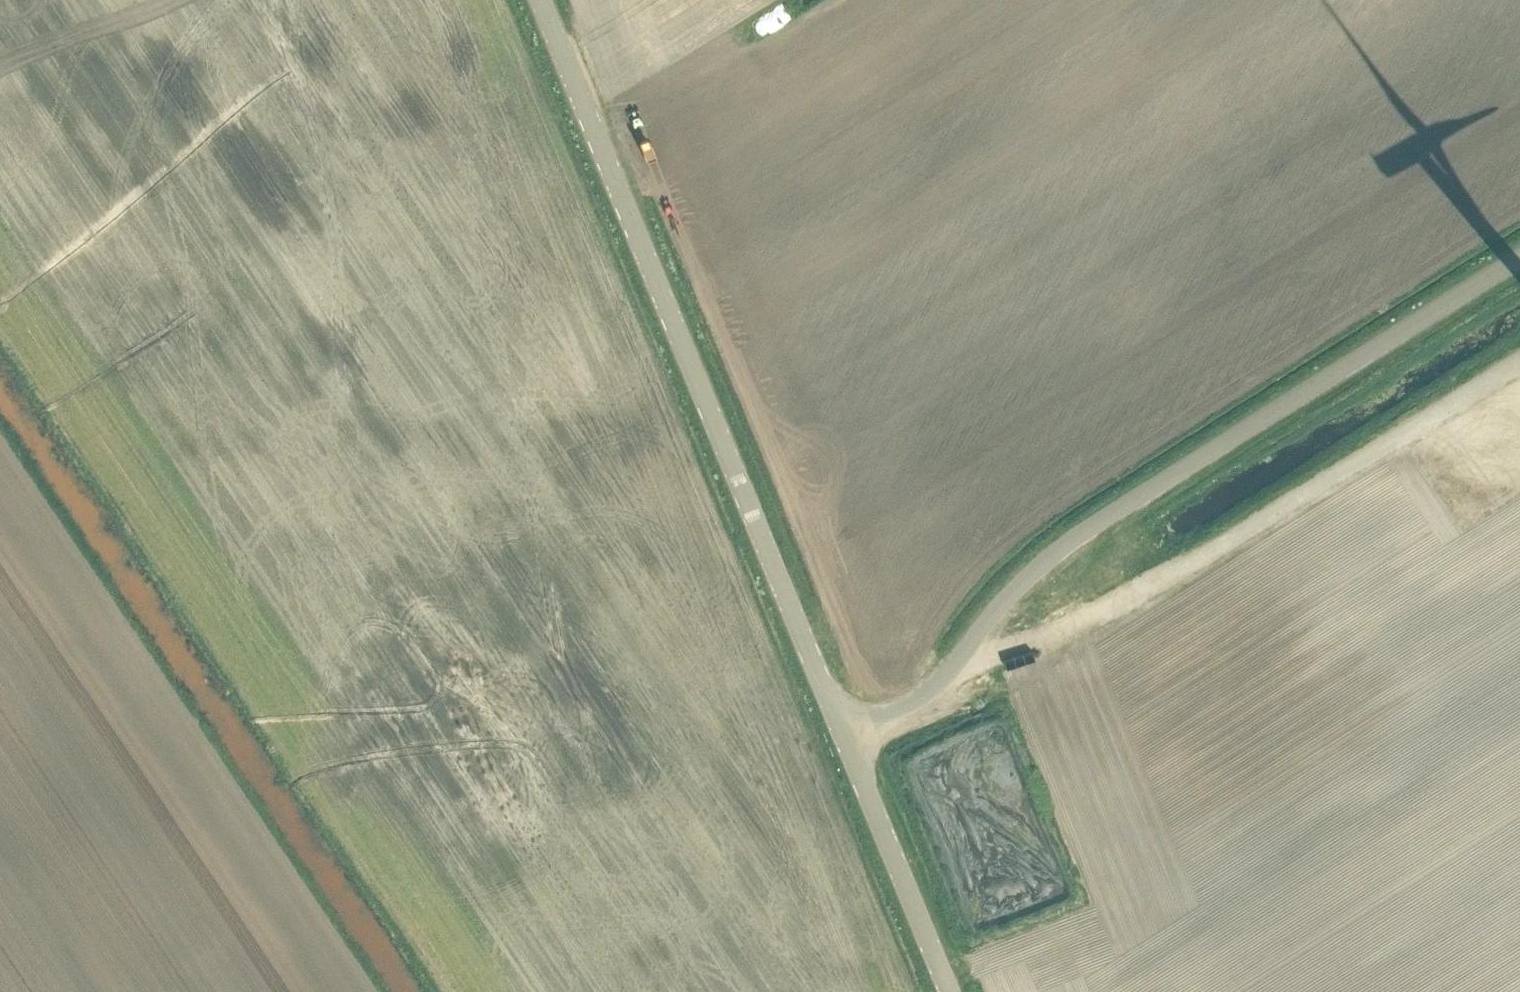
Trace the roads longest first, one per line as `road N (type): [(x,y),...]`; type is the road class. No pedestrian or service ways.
road 1 (unclassified): [(844,734),(928,689),(1015,586),(1075,536),(1519,253)]
road 2 (unclassified): [(844,734),(540,0)]
road 3 (unclassified): [(950,991),(844,734)]

